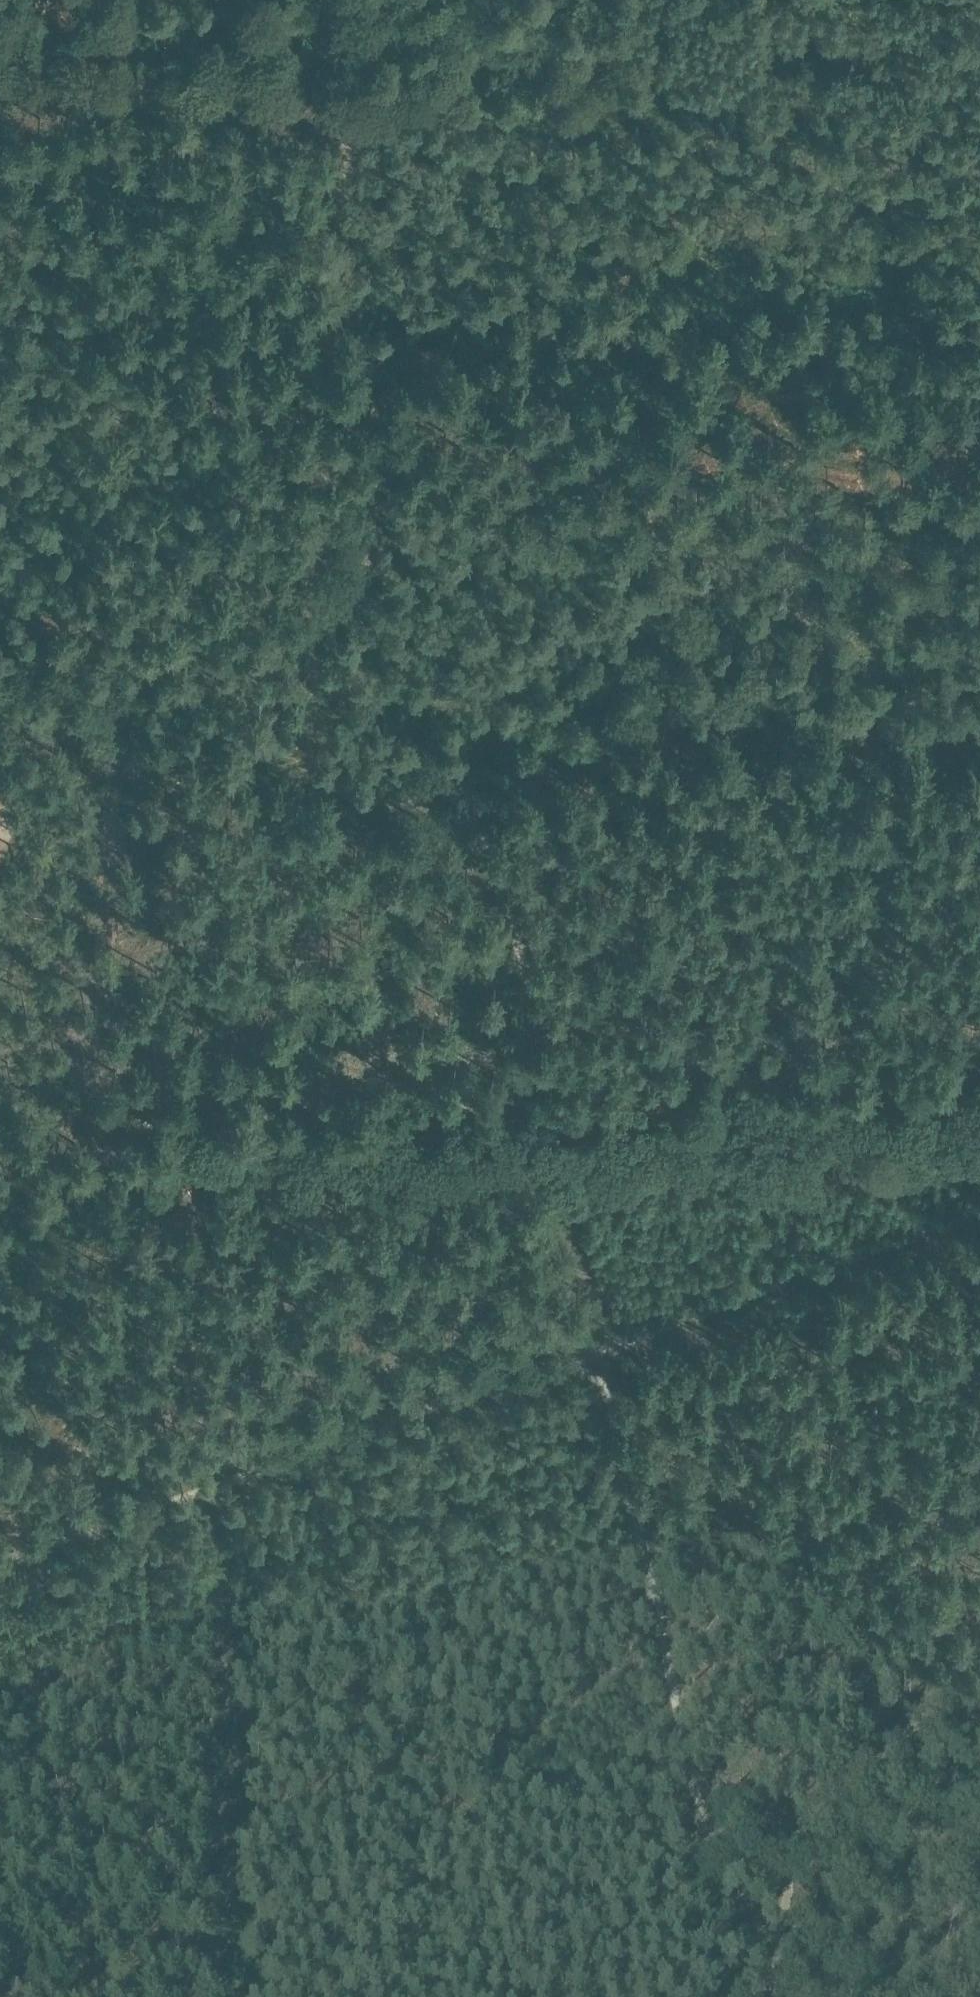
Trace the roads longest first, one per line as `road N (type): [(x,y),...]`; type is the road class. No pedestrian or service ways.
road 1 (track): [(979,1840),(819,1831),(737,1839),(704,1817),(491,850),(473,823),(449,809),(332,785),(312,760),(349,165),(323,62),(327,0)]
road 2 (track): [(979,1212),(0,1561)]
road 3 (track): [(768,1996),(790,1856),(806,1824),(979,1673)]
road 4 (track): [(0,79),(268,92),(326,77)]
road 5 (track): [(312,760),(280,762),(0,684)]

